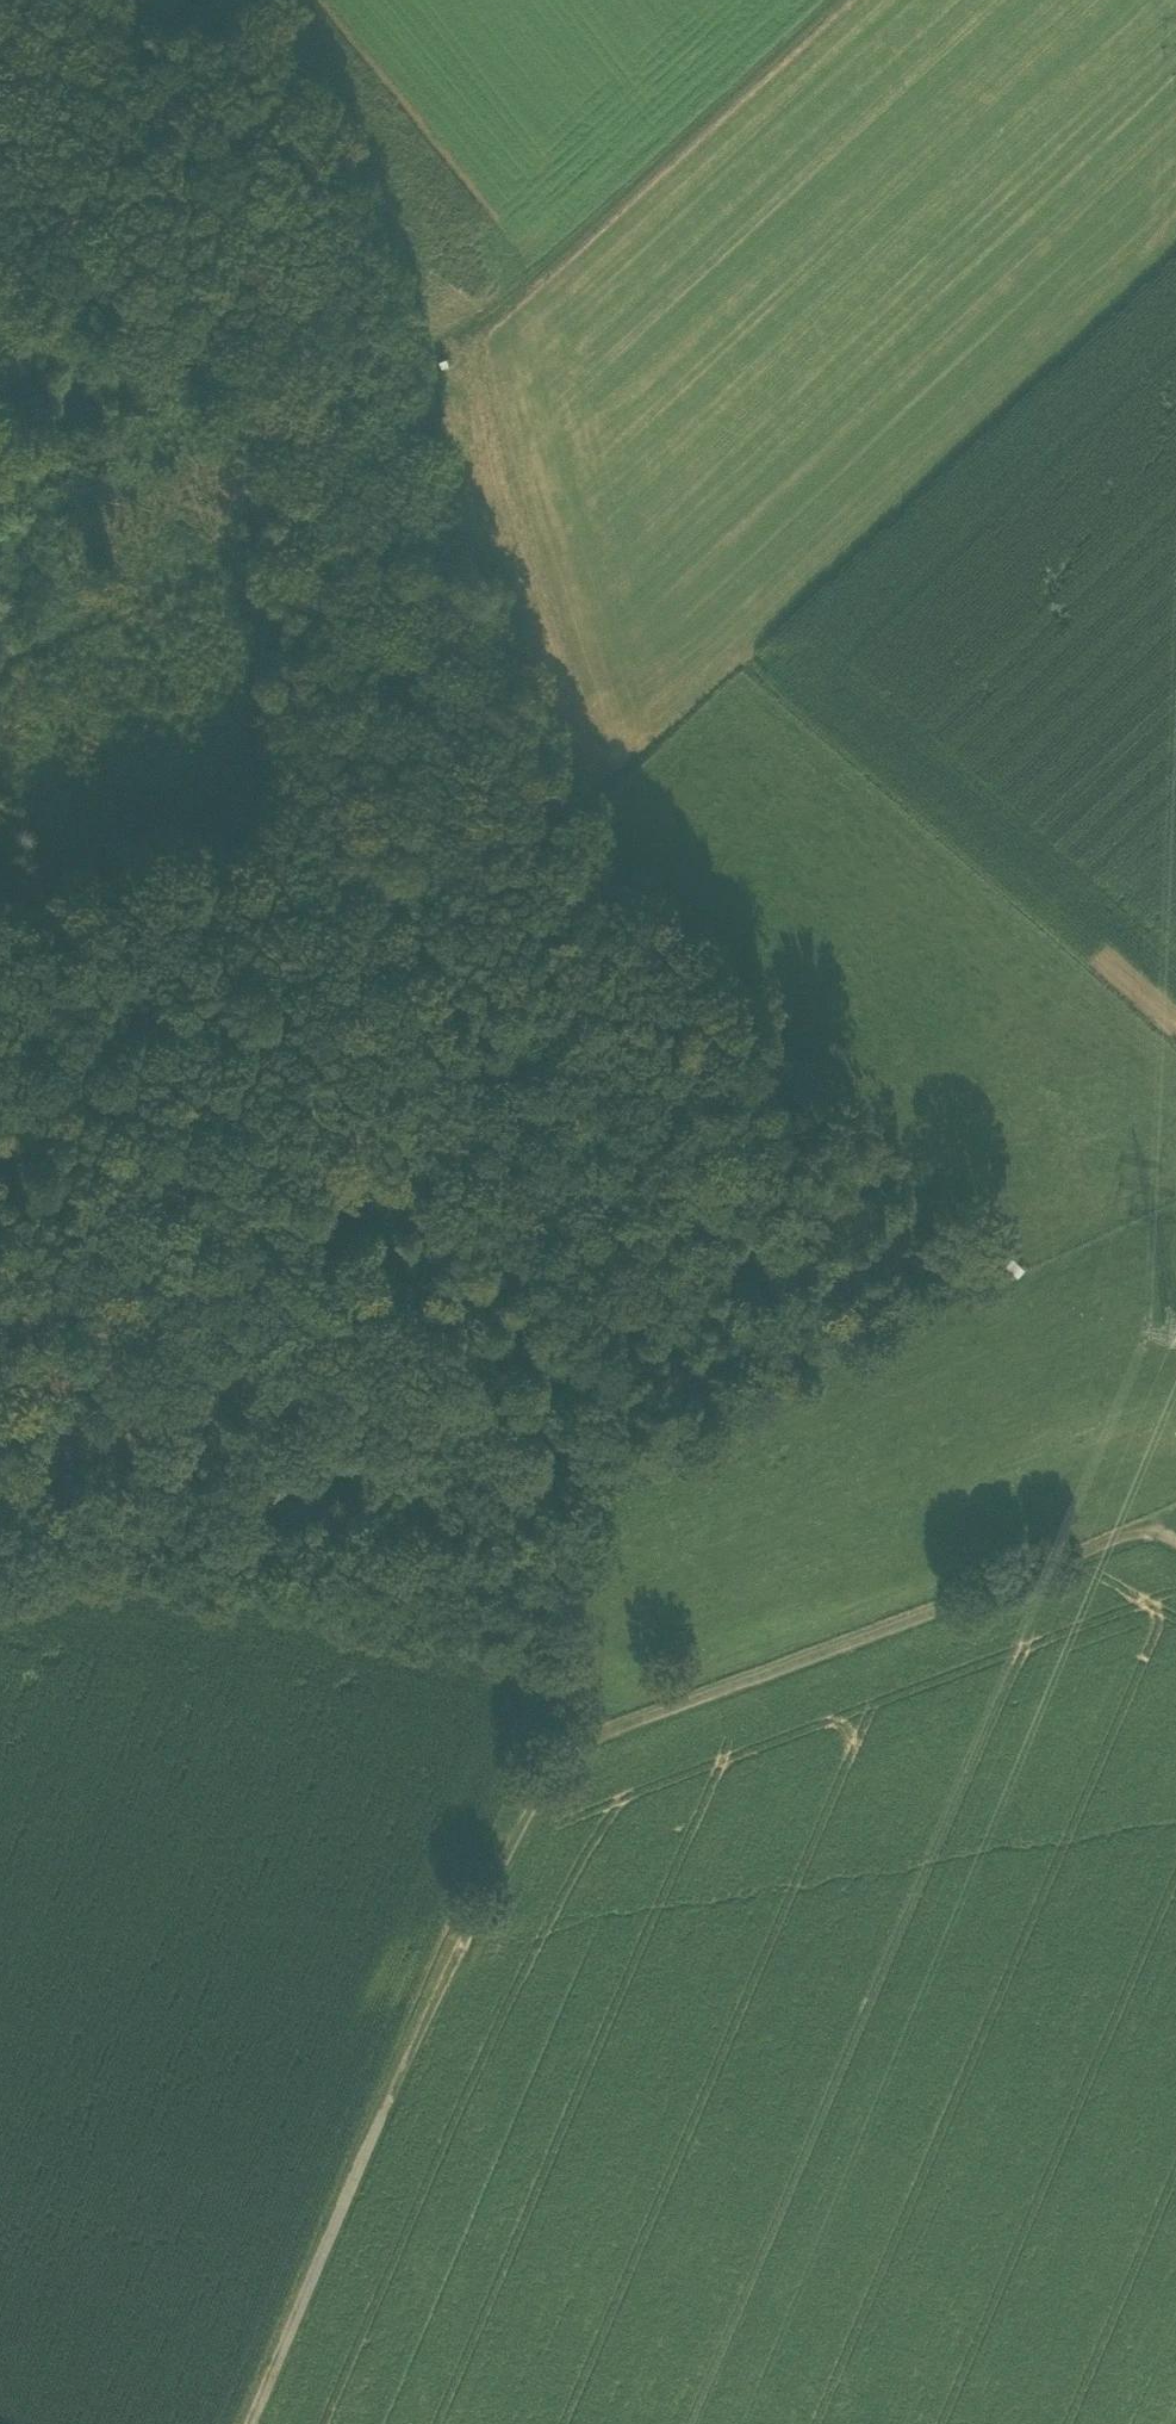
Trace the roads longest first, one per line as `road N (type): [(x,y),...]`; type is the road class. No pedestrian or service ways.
road 1 (track): [(254,2423),(517,1811),(586,1731),(1130,1522)]

